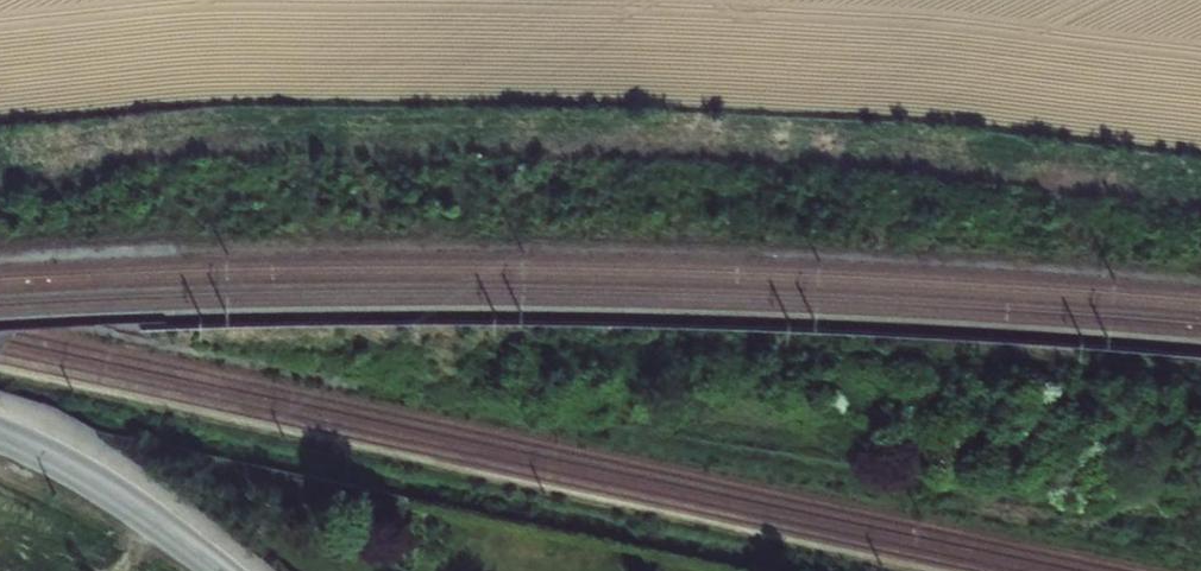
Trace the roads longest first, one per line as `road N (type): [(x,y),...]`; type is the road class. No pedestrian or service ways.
road 1 (tertiary): [(220,570),(105,486),(0,433)]

